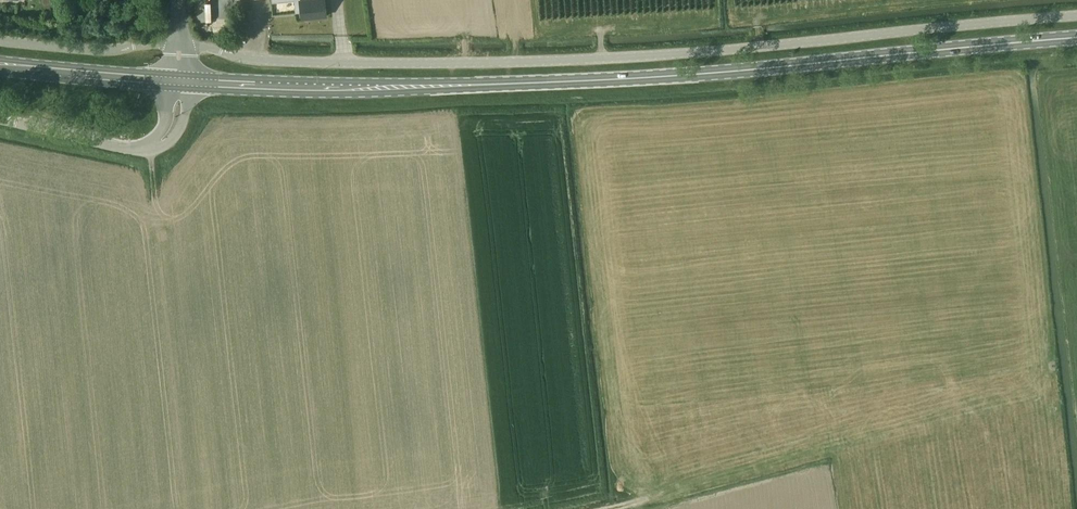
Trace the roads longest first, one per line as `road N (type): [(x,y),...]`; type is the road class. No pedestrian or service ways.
road 1 (unclassified): [(179,44),(250,60),(492,64),(671,55),(1076,15)]
road 2 (primary): [(189,82),(494,86),(1076,40)]
road 3 (unclassified): [(179,44),(109,50),(0,41)]
road 4 (primary): [(0,65),(167,80)]
road 5 (unclassified): [(0,120),(147,147)]

